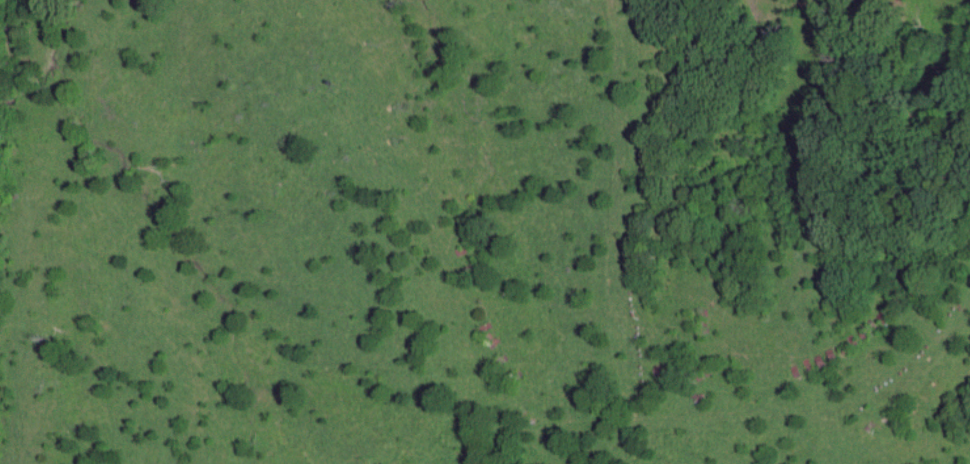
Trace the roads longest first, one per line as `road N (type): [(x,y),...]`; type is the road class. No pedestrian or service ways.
road 1 (track): [(619,0),(627,365),(666,409),(817,419),(923,445),(944,463)]

